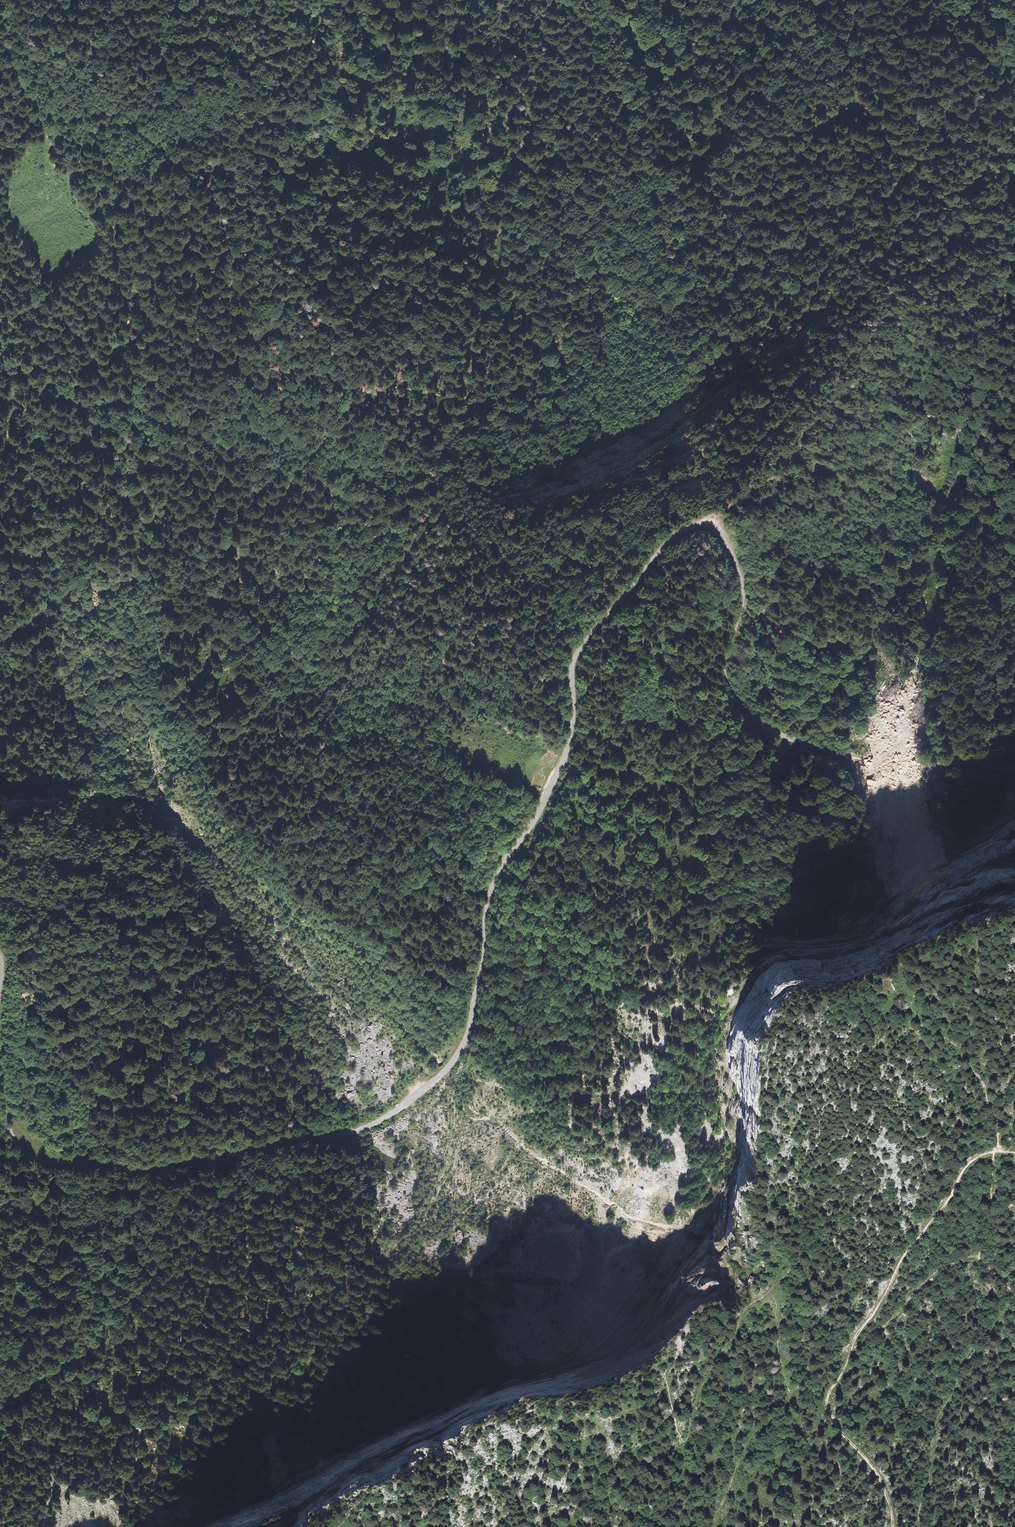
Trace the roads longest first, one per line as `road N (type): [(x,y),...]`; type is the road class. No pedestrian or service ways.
road 1 (unclassified): [(0,1090),(20,1153),(139,1171),(337,1137),(422,1094),(468,1037),(485,910),(499,871),(567,758),(578,655),(668,543),(692,527),(720,533),(744,586),(722,666),(735,701),(772,733),(846,757)]
road 2 (track): [(994,1152),(965,1170),(853,1344)]
road 3 (track): [(853,1344),(750,1441),(710,1526)]
road 4 (track): [(892,1526),(886,1481),(844,1433),(828,1398),(853,1344)]
road 5 (track): [(853,1344),(893,1318),(950,1265),(983,1259)]

